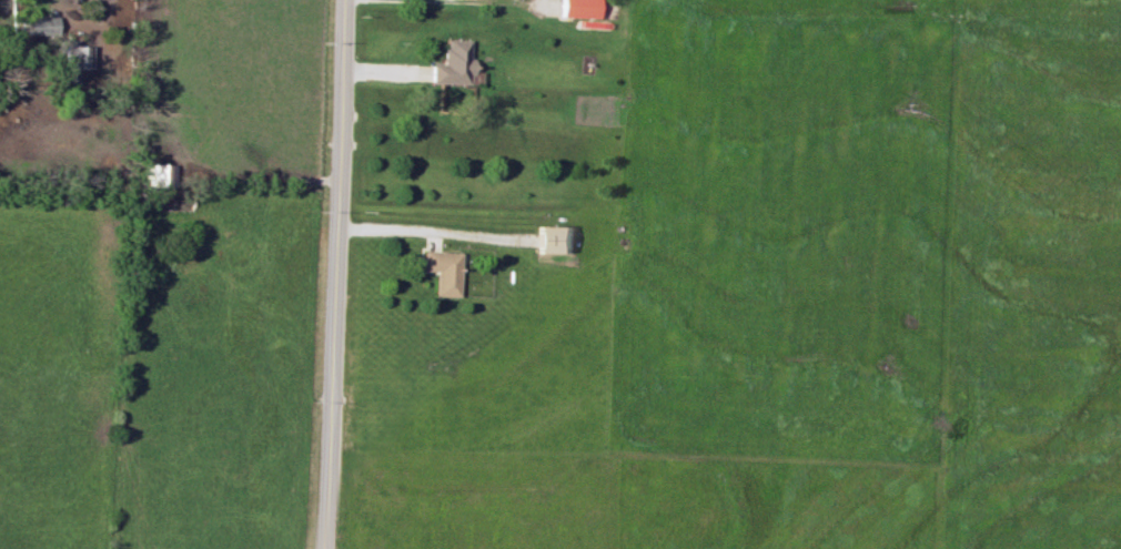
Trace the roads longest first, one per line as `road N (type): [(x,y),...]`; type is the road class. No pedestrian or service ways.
road 1 (tertiary): [(324,548),(344,0)]

